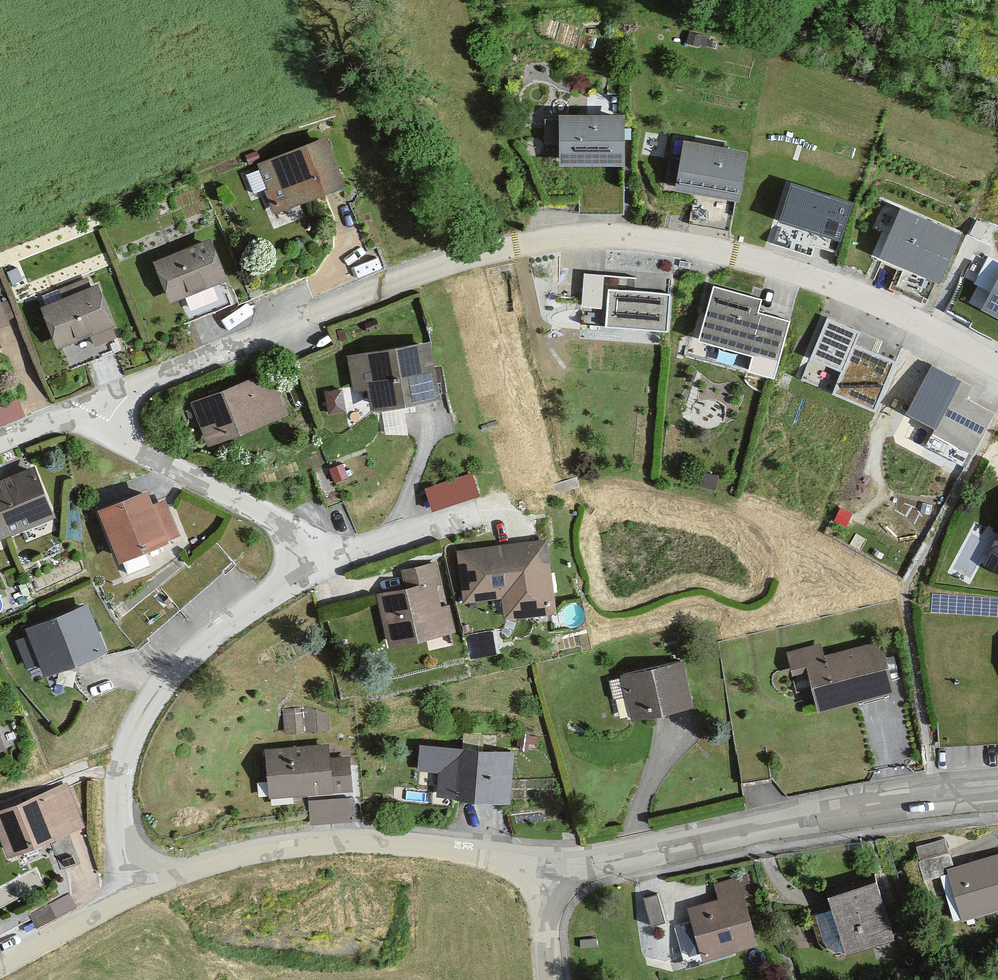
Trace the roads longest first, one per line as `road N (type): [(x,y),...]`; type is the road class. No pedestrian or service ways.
road 1 (residential): [(997,801),(544,875)]
road 2 (residential): [(544,875),(462,852),(374,845),(211,863),(141,889)]
road 3 (residential): [(141,889),(125,855),(124,782),(156,692),(301,576),(303,565)]
road 4 (residential): [(303,565),(306,548),(272,519),(79,414)]
road 5 (residential): [(141,889),(0,964)]

